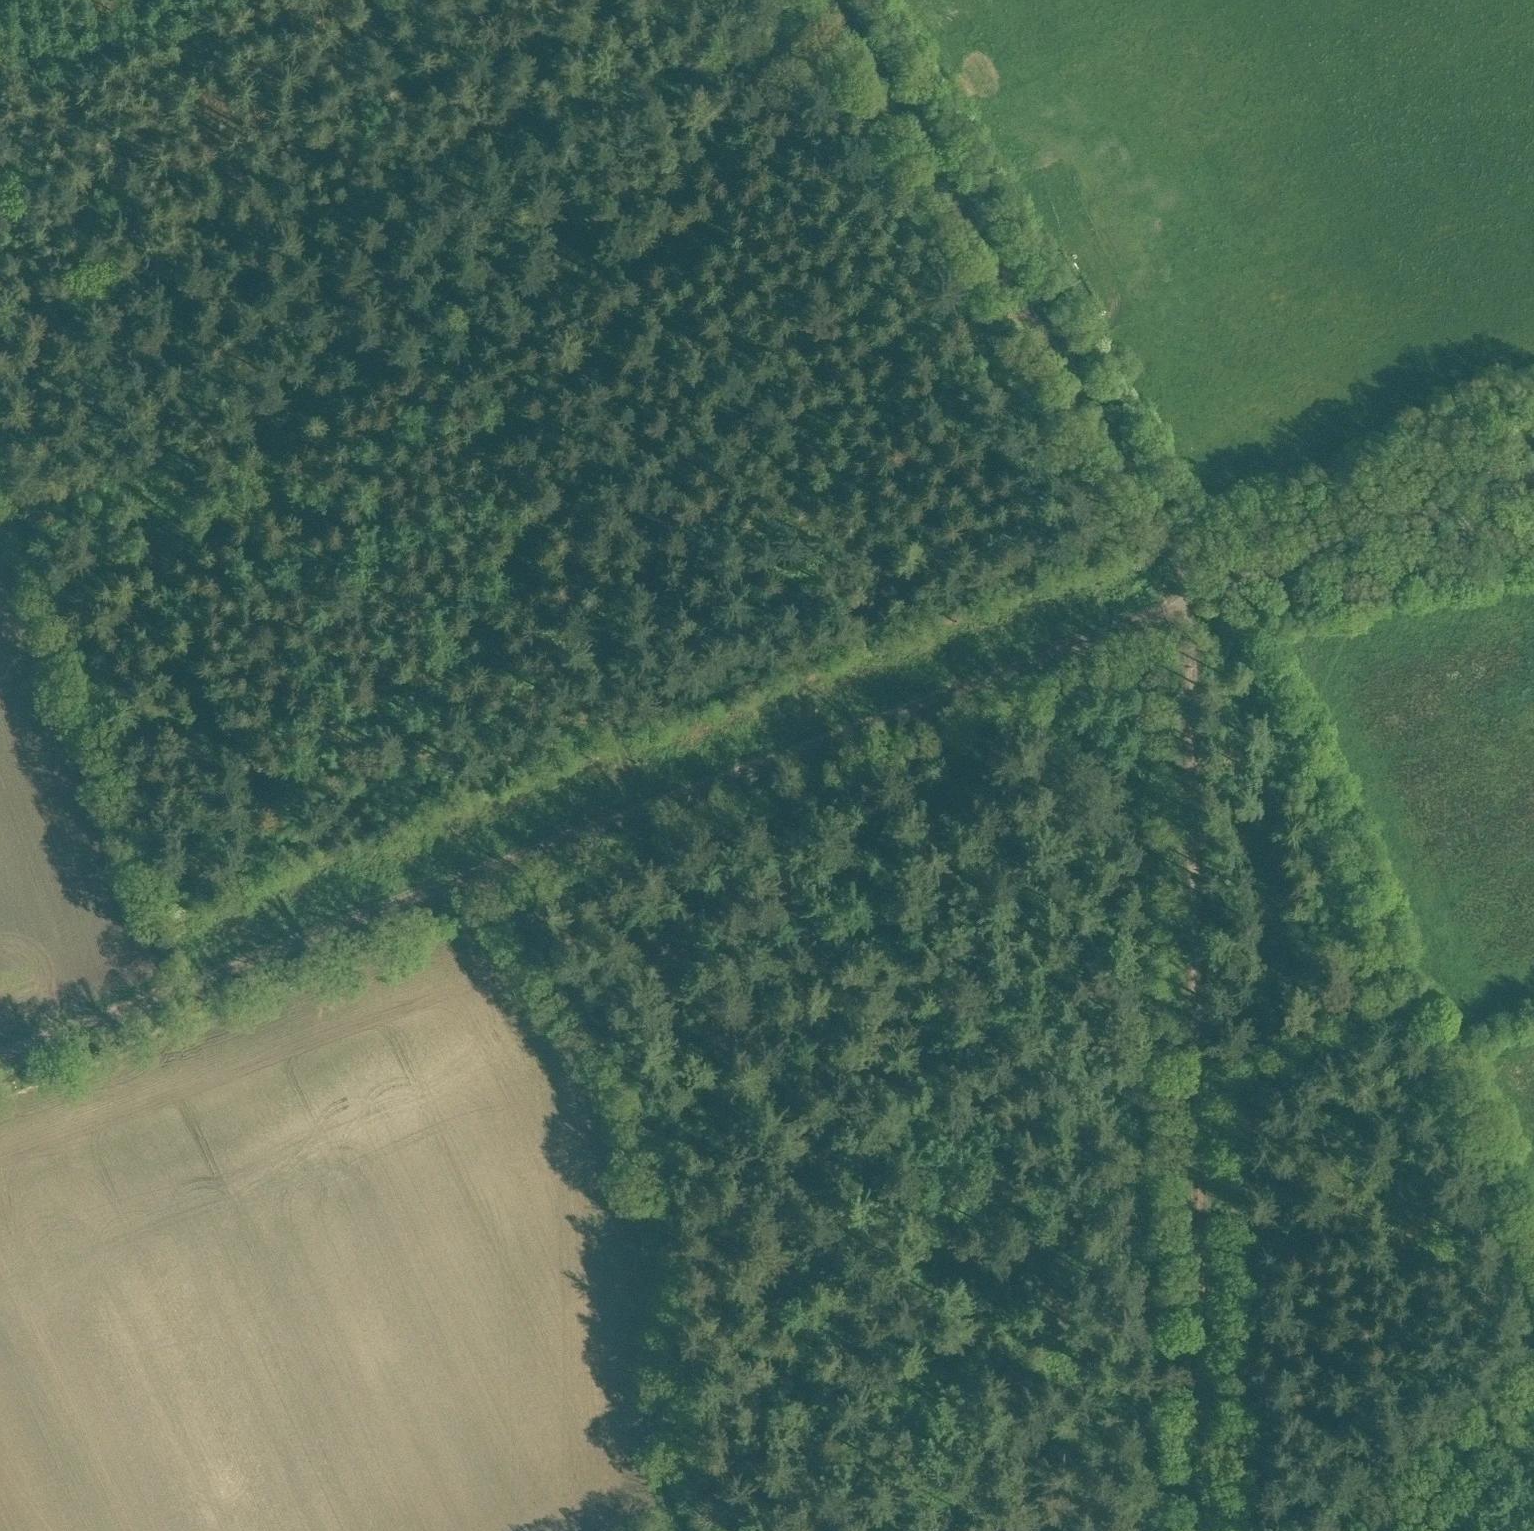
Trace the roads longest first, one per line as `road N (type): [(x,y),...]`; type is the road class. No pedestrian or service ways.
road 1 (track): [(0,1055),(1192,599)]
road 2 (track): [(1203,1530),(1192,599)]
road 3 (track): [(678,1530),(650,1336),(647,1236),(616,1130),(446,882)]
road 4 (track): [(1192,599),(1162,524),(827,0)]
road 5 (track): [(1192,599),(1533,485)]
road 6 (track): [(1368,1530),(1533,1391)]

